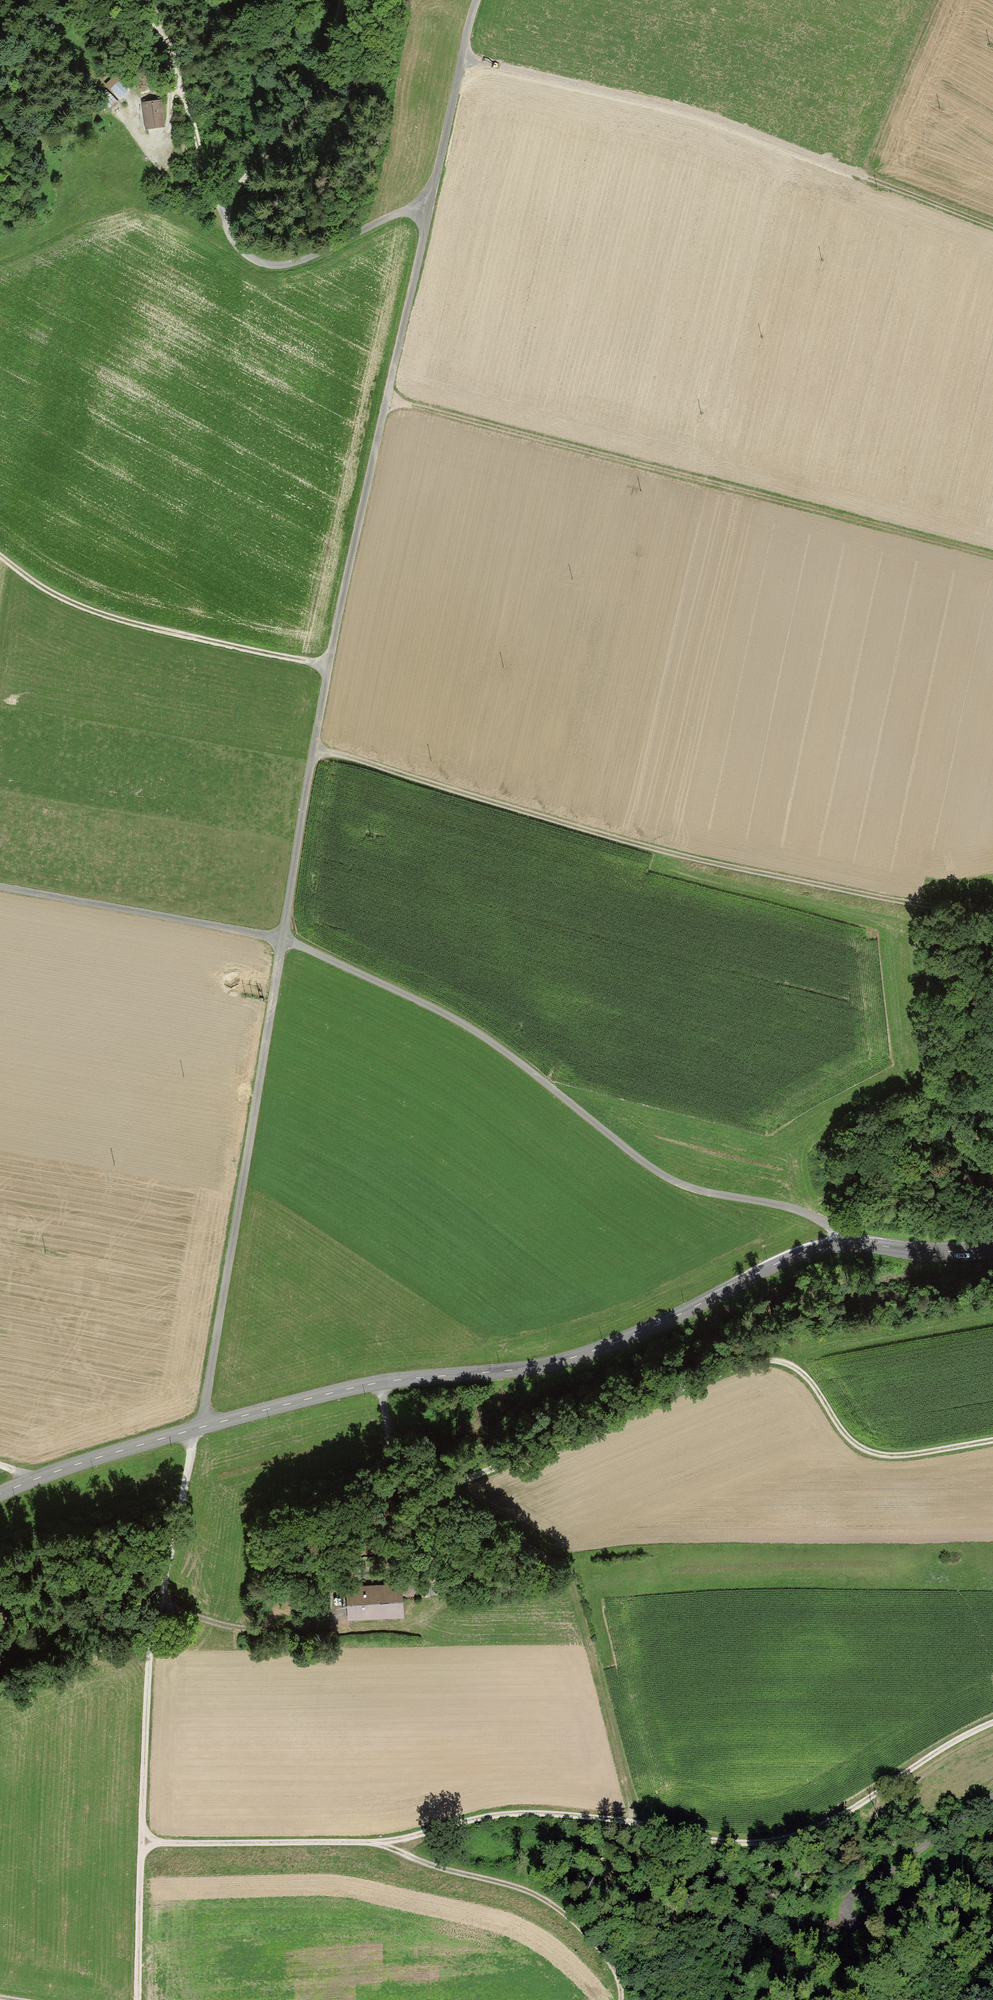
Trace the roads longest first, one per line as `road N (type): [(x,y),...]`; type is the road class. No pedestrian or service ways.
road 1 (unclassified): [(201,1427),(329,665),(476,0)]
road 2 (tertiary): [(992,1249),(829,1246),(574,1357),(380,1382),(201,1427)]
road 3 (track): [(313,749),(655,851),(864,896),(992,905)]
road 4 (track): [(381,1841),(586,1803),(766,1839),(830,1820),(992,1721)]
road 5 (track): [(387,400),(992,556)]
road 6 (track): [(992,1441),(875,1453),(846,1435),(800,1371),(758,1359),(438,1491)]
road 7 (track): [(191,1430),(152,1628),(134,1999)]
road 8 (track): [(992,226),(696,114),(462,57)]
road 9 (track): [(141,1842),(381,1841),(439,1869),(515,1888),(568,1919),(615,1971),(621,1999)]
road 10 (track): [(329,665),(126,623),(61,598),(0,555)]
road 11 (residential): [(992,1882),(870,1922),(853,1920),(848,1911),(860,1891),(992,1798)]
road 12 (track): [(430,208),(388,217),(280,265),(248,258),(224,224),(217,207),(236,187)]
road 13 (track): [(554,1558),(570,1569),(632,1814)]
road 14 (track): [(217,207),(187,105),(140,0)]
road 15 (track): [(341,0),(315,93),(236,187)]
road 16 (tertiary): [(201,1427),(0,1494)]
road 17 (track): [(157,1598),(241,1628),(340,1614)]

